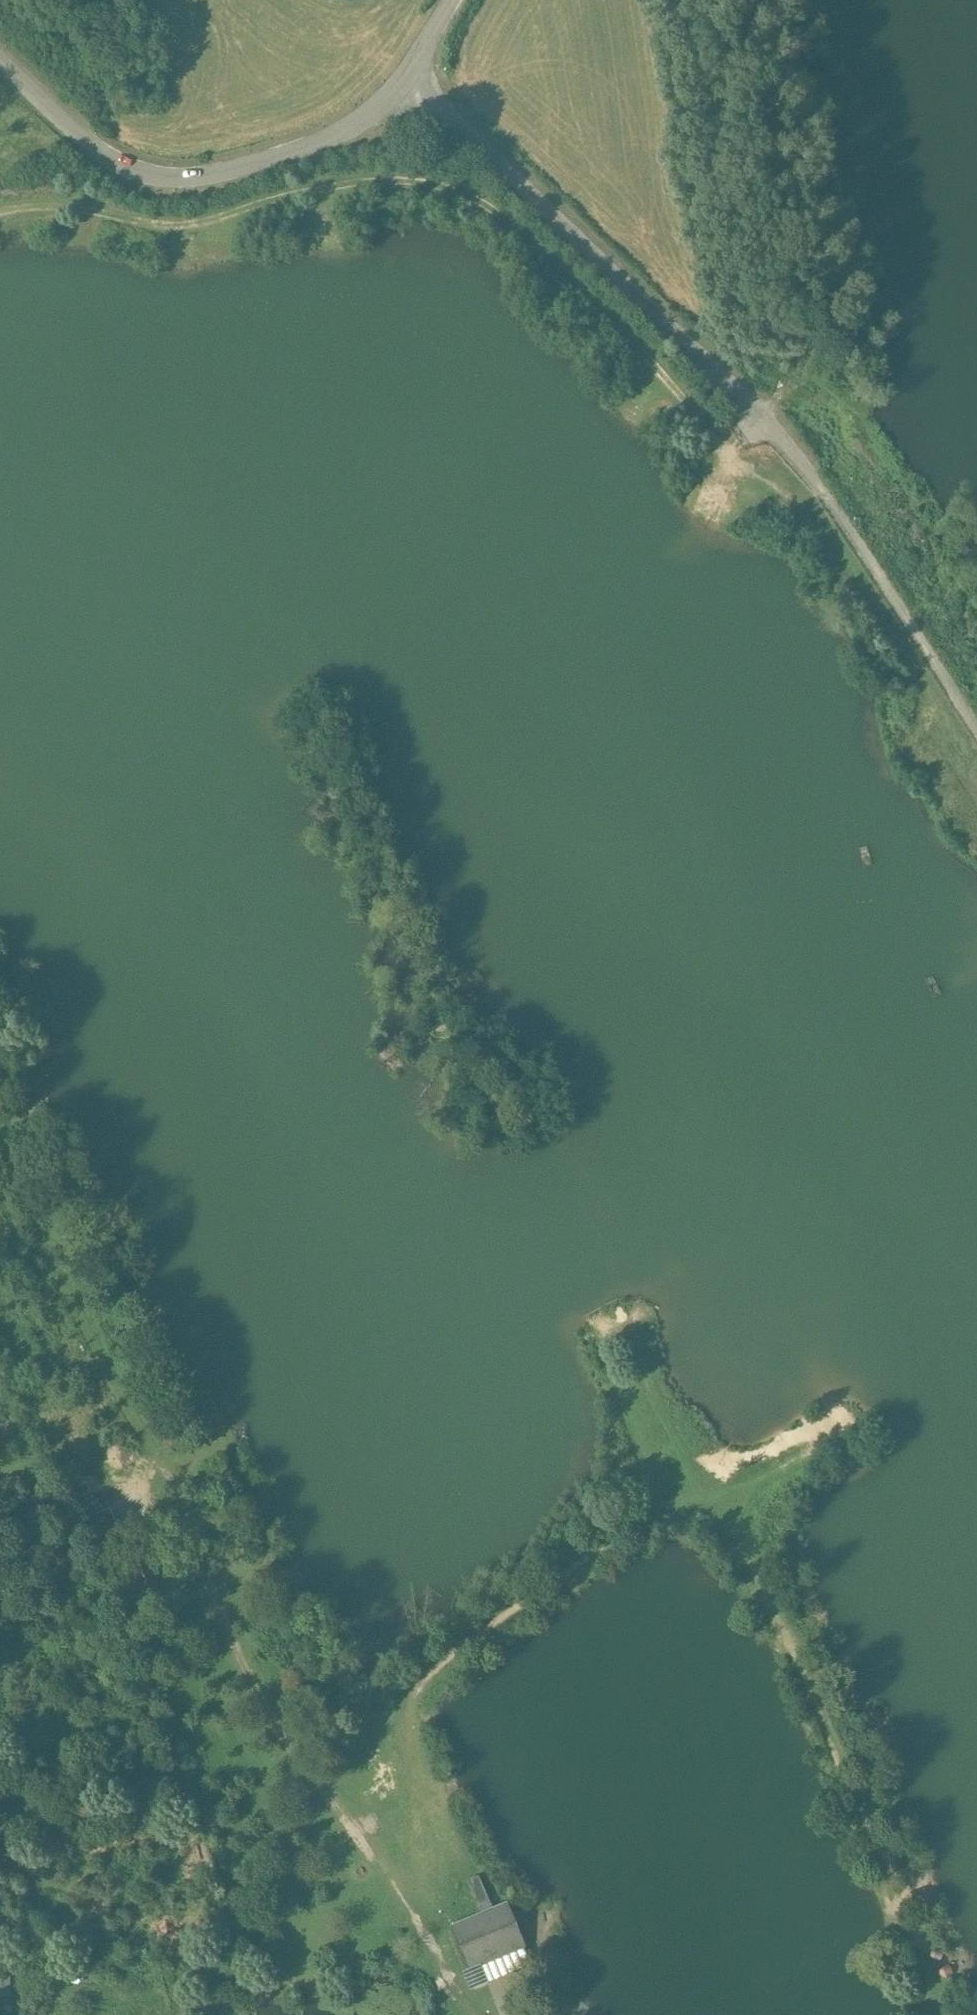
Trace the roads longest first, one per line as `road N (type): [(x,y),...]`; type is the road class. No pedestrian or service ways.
road 1 (unclassified): [(770,426),(410,62)]
road 2 (unclassified): [(410,62),(363,119),(302,158),(175,186),(77,131),(0,58)]

